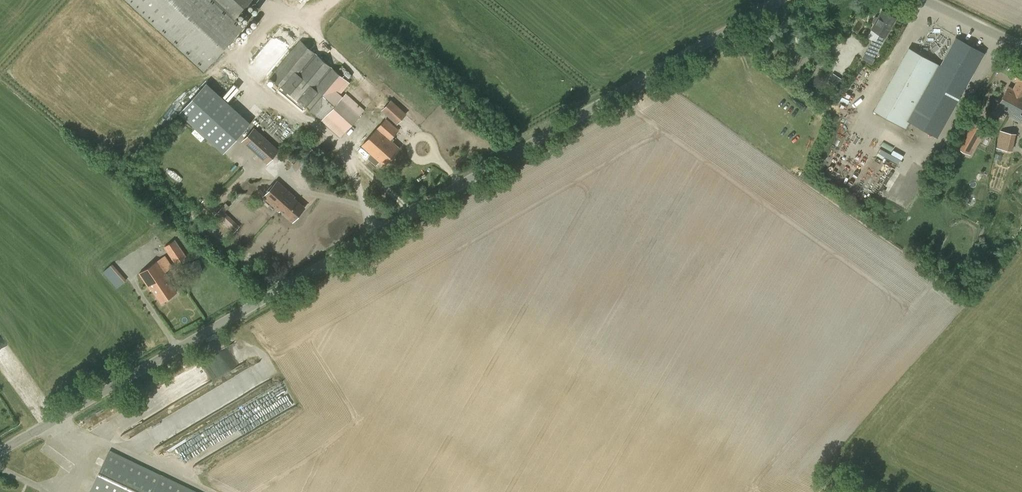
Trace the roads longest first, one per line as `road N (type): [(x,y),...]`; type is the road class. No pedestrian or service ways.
road 1 (unclassified): [(0,450),(779,0)]

